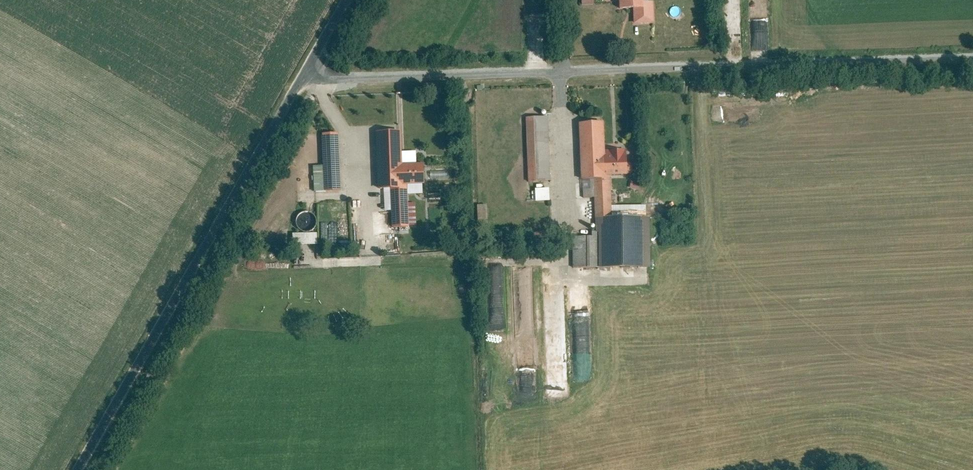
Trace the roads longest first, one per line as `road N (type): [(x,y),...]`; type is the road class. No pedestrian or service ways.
road 1 (residential): [(304,75),(972,60)]
road 2 (tertiary): [(304,75),(86,469)]

